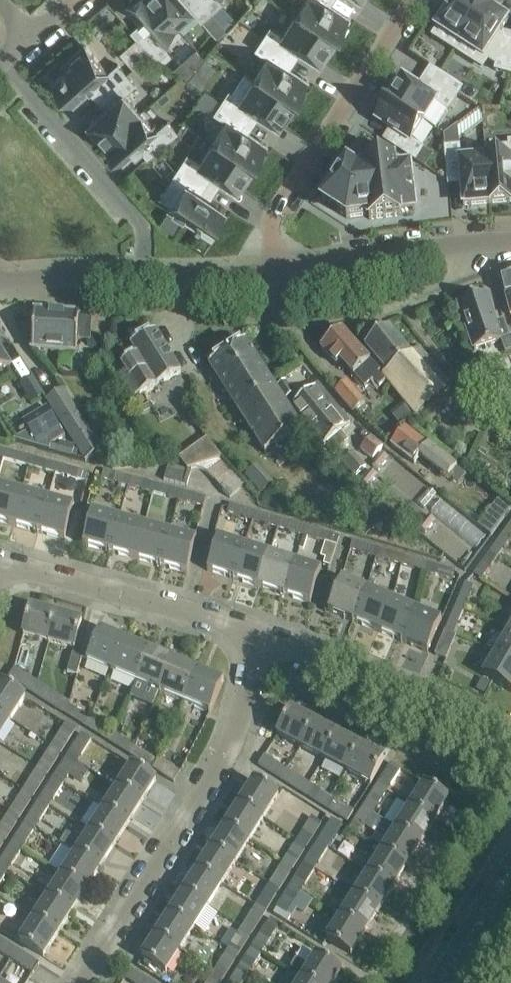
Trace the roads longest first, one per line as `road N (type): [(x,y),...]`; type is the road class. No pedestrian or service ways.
road 1 (residential): [(83,982),(233,743),(259,631)]
road 2 (residential): [(275,271),(272,229),(281,206),(414,0)]
road 3 (residential): [(510,737),(259,631)]
road 4 (residential): [(259,631),(0,560)]
road 5 (residential): [(145,275),(145,225),(2,60)]
road 6 (residential): [(275,271),(510,242)]
road 7 (residential): [(0,280),(145,275)]
road 8 (tertiary): [(438,982),(510,868)]
road 9 (residential): [(145,275),(275,271)]

